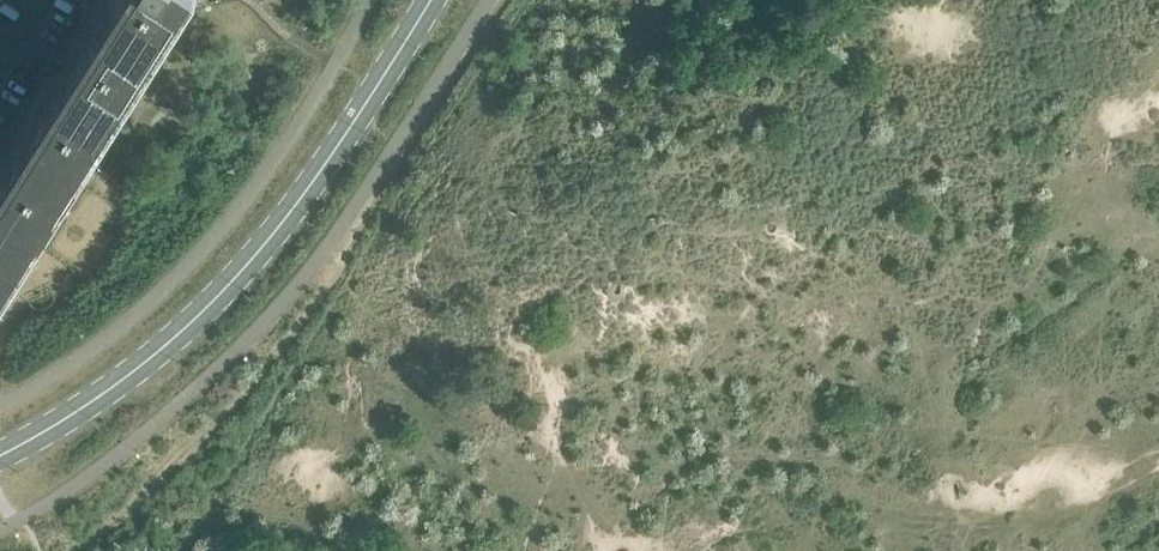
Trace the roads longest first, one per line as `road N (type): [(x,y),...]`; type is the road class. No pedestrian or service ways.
road 1 (secondary): [(0,455),(132,373),(228,284),(303,194),(432,0)]

